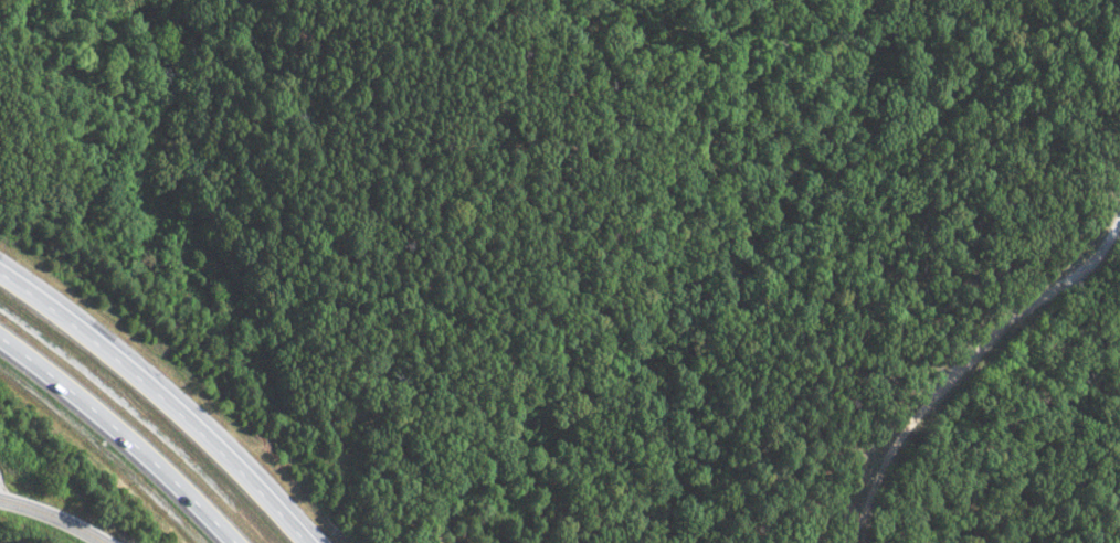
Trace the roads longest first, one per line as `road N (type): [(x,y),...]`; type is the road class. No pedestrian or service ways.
road 1 (trunk): [(294,542),(205,446),(114,365),(0,284)]
road 2 (trunk): [(0,338),(150,459),(229,542)]

